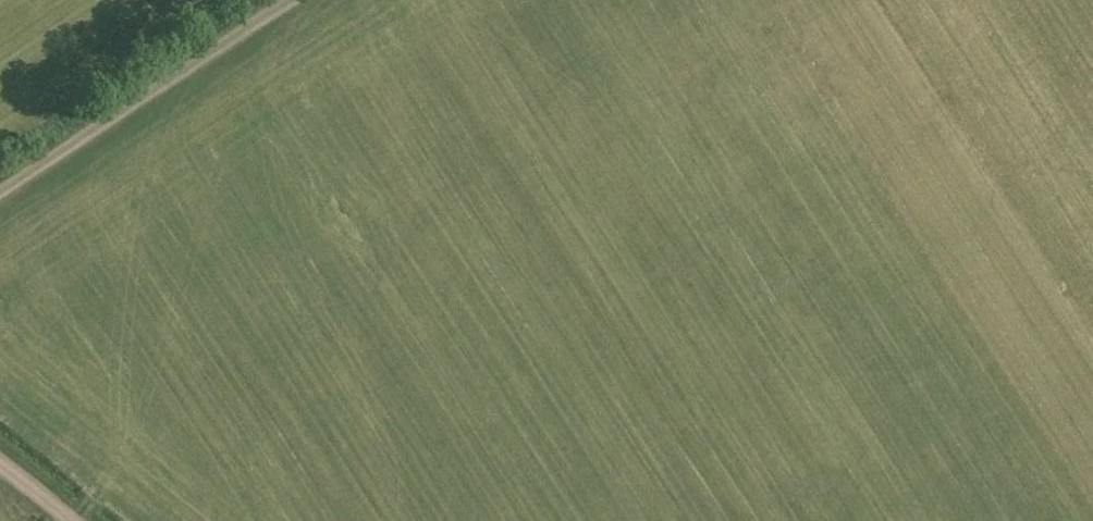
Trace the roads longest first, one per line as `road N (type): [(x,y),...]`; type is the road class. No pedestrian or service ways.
road 1 (track): [(0,198),(292,0)]

